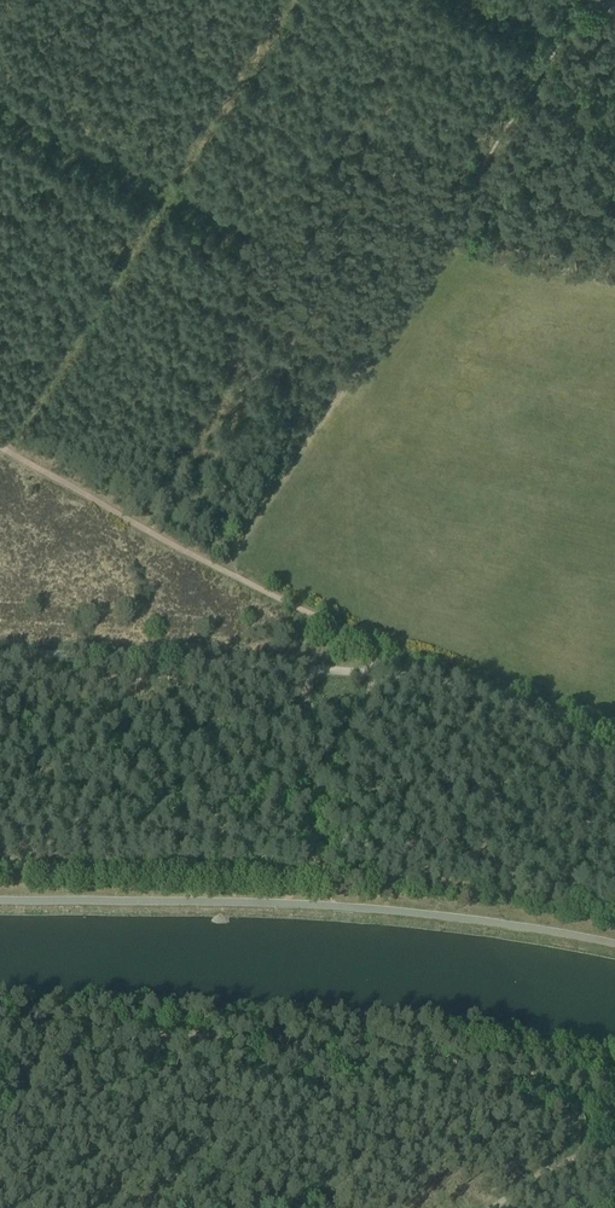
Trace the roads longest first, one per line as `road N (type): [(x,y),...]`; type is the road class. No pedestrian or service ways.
road 1 (track): [(614,1058),(336,1011),(0,1002)]
road 2 (track): [(372,672),(0,652)]
road 3 (track): [(614,765),(446,678),(372,672)]

